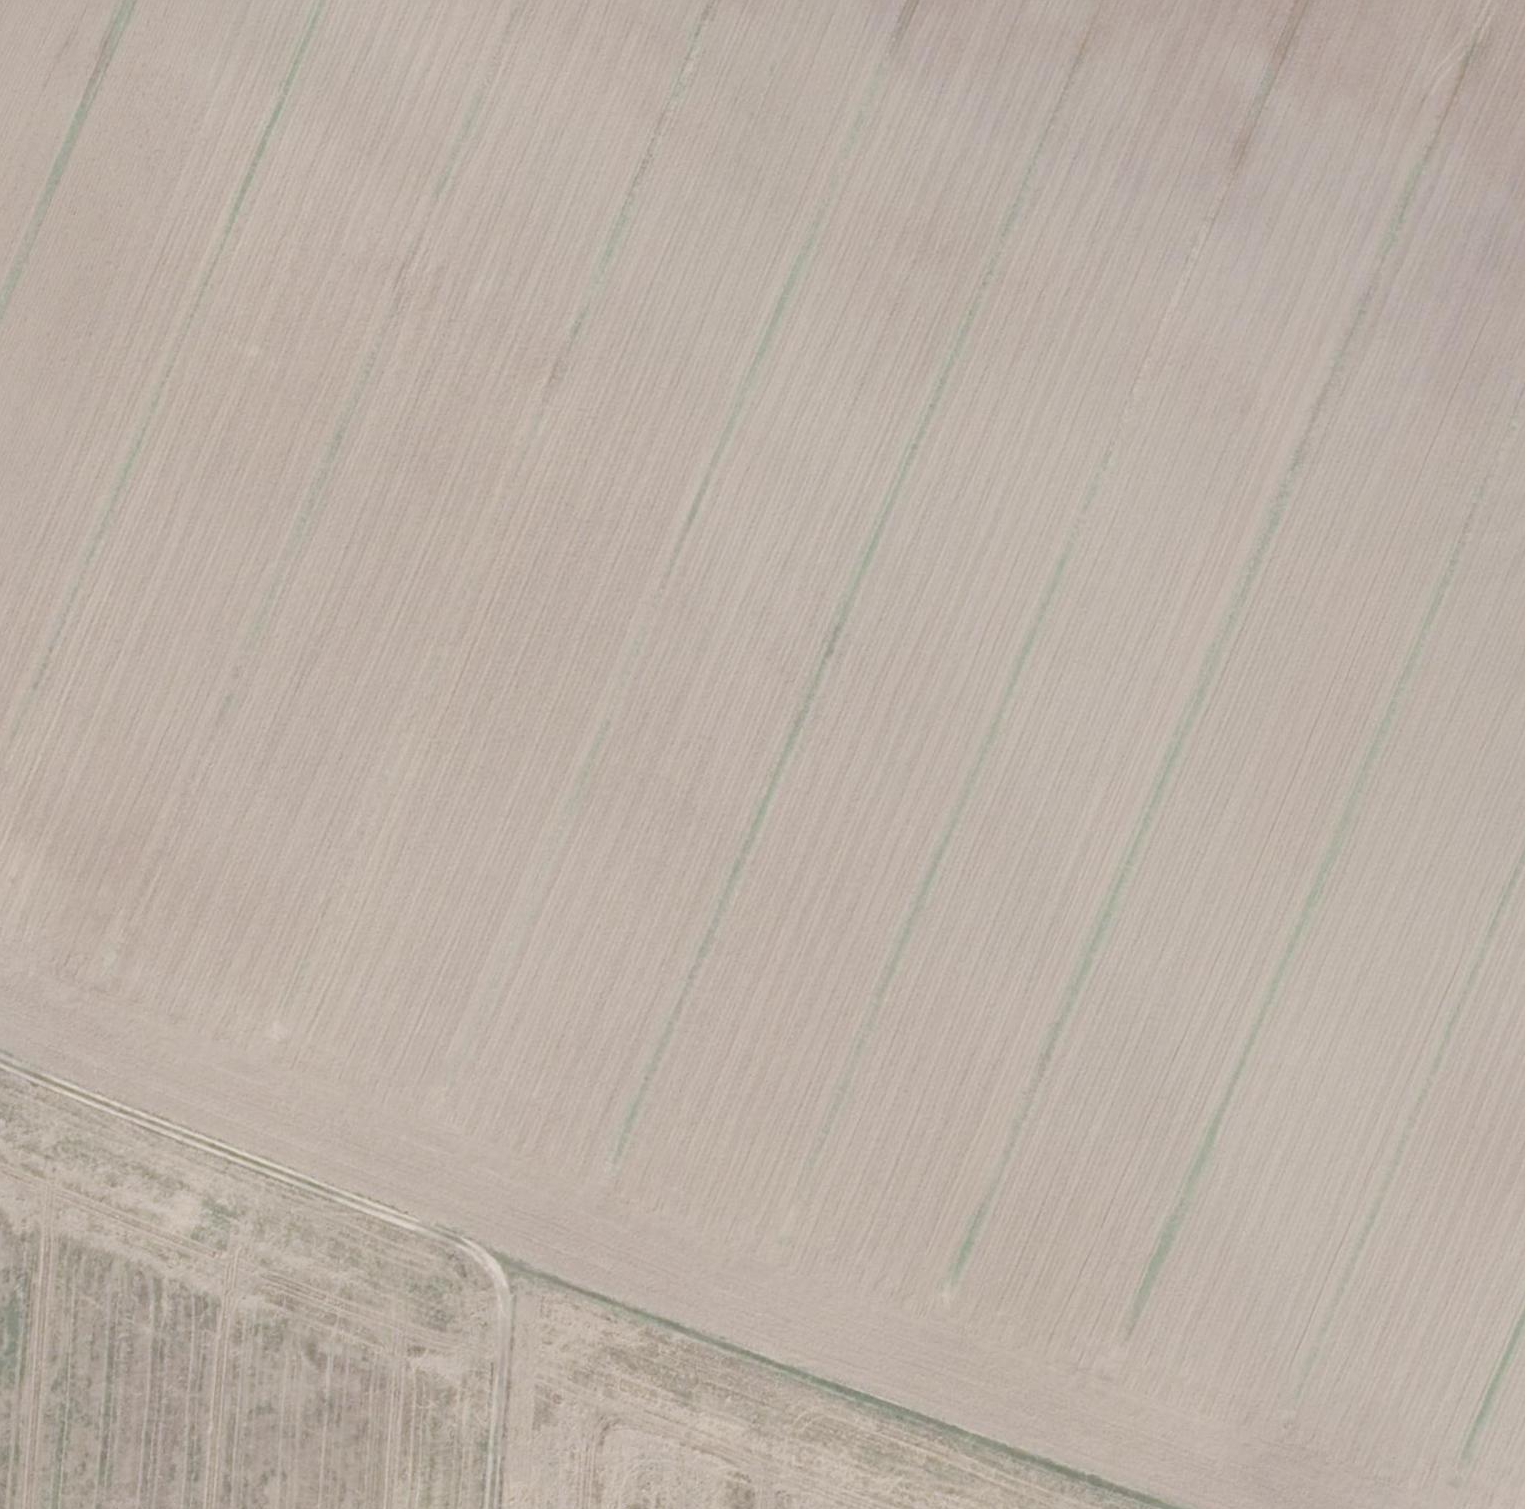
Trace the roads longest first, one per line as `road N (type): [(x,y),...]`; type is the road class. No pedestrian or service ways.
road 1 (track): [(0,1061),(447,1240),(488,1264),(507,1306),(508,1334),(493,1508)]

